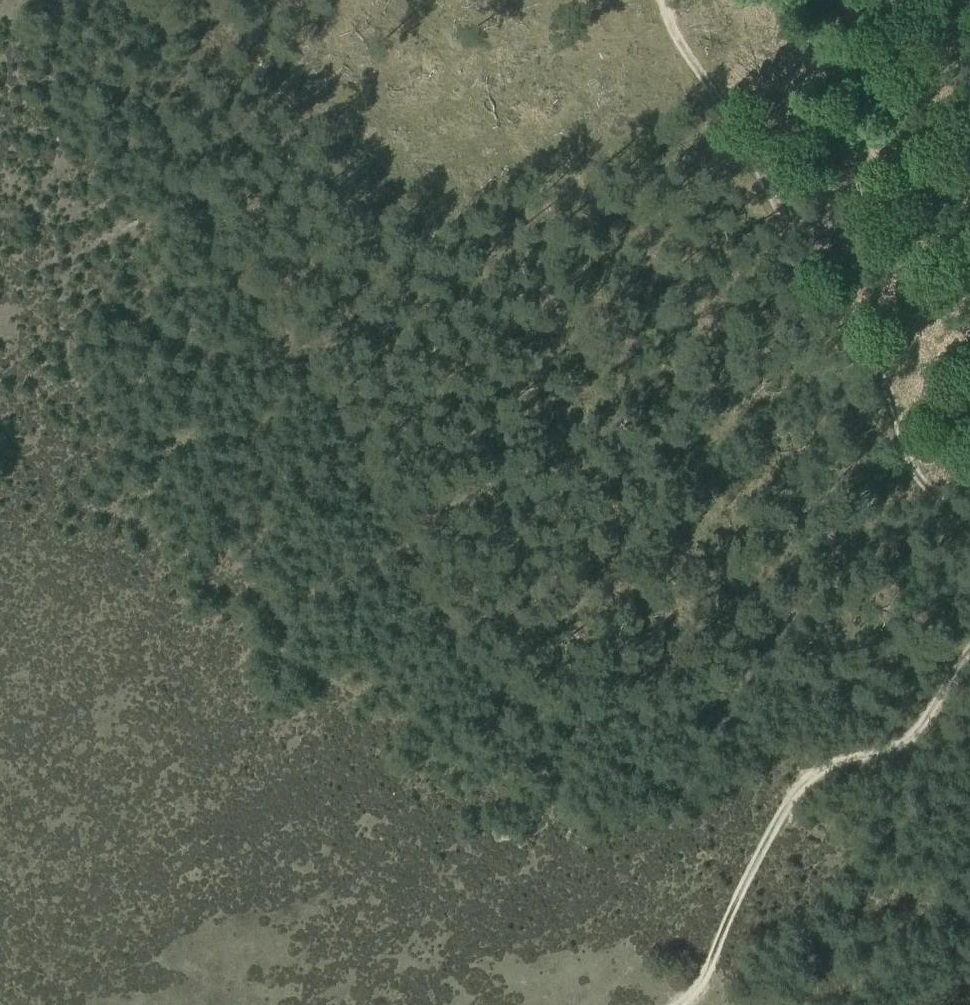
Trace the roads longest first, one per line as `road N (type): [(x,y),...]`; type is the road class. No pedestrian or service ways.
road 1 (track): [(659,0),(754,153),(867,285),(890,350),(908,465),(969,534)]
road 2 (track): [(969,650),(915,736),(835,763),(794,795),(702,979),(676,1004)]

